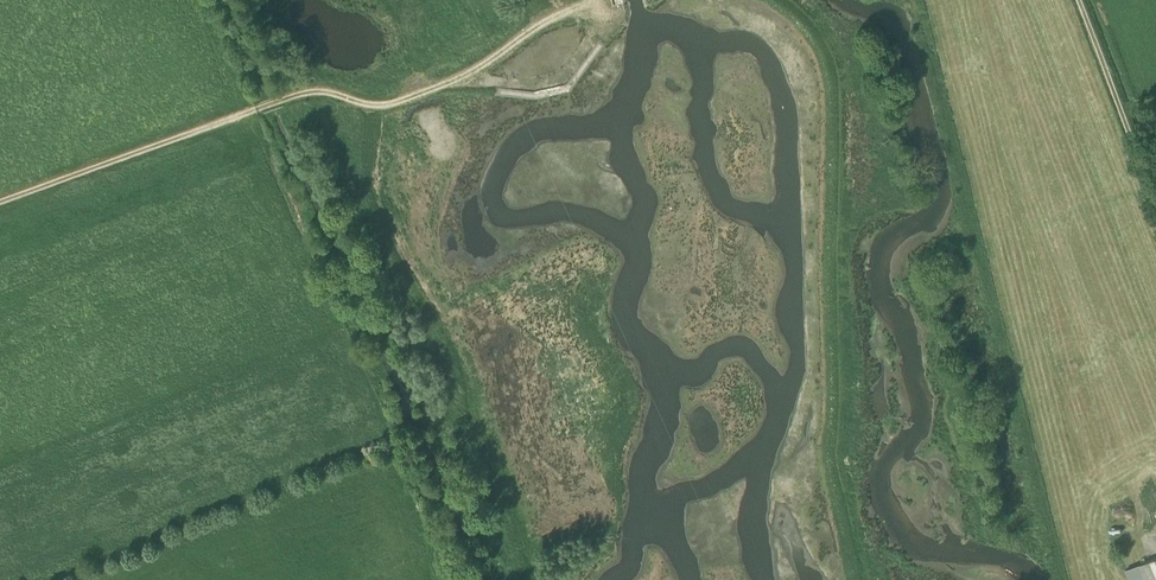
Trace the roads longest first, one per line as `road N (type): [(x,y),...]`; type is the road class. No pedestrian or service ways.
road 1 (track): [(0,200),(307,91),(390,107),(461,78),(543,22),(595,0)]
road 2 (track): [(1079,0),(1155,202)]

